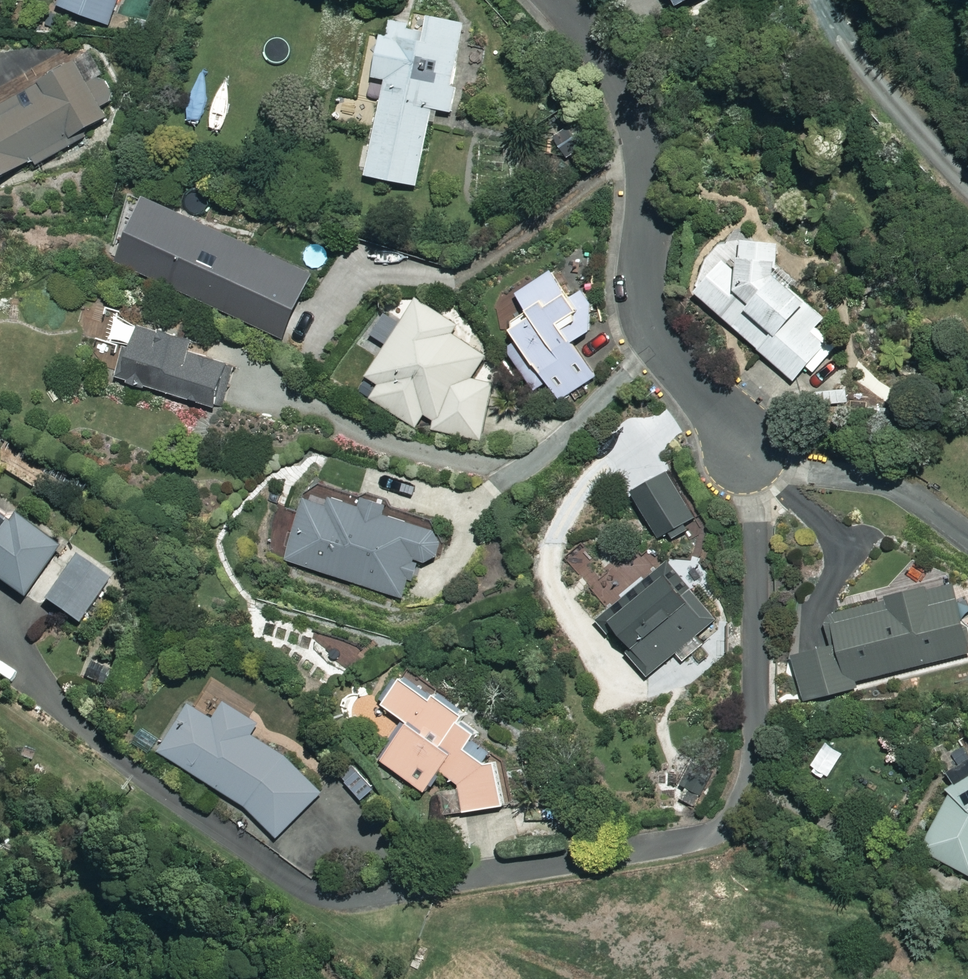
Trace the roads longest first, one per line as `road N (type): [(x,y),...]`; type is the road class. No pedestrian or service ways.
road 1 (residential): [(745,448),(644,317),(639,116),(628,86),(567,0)]

